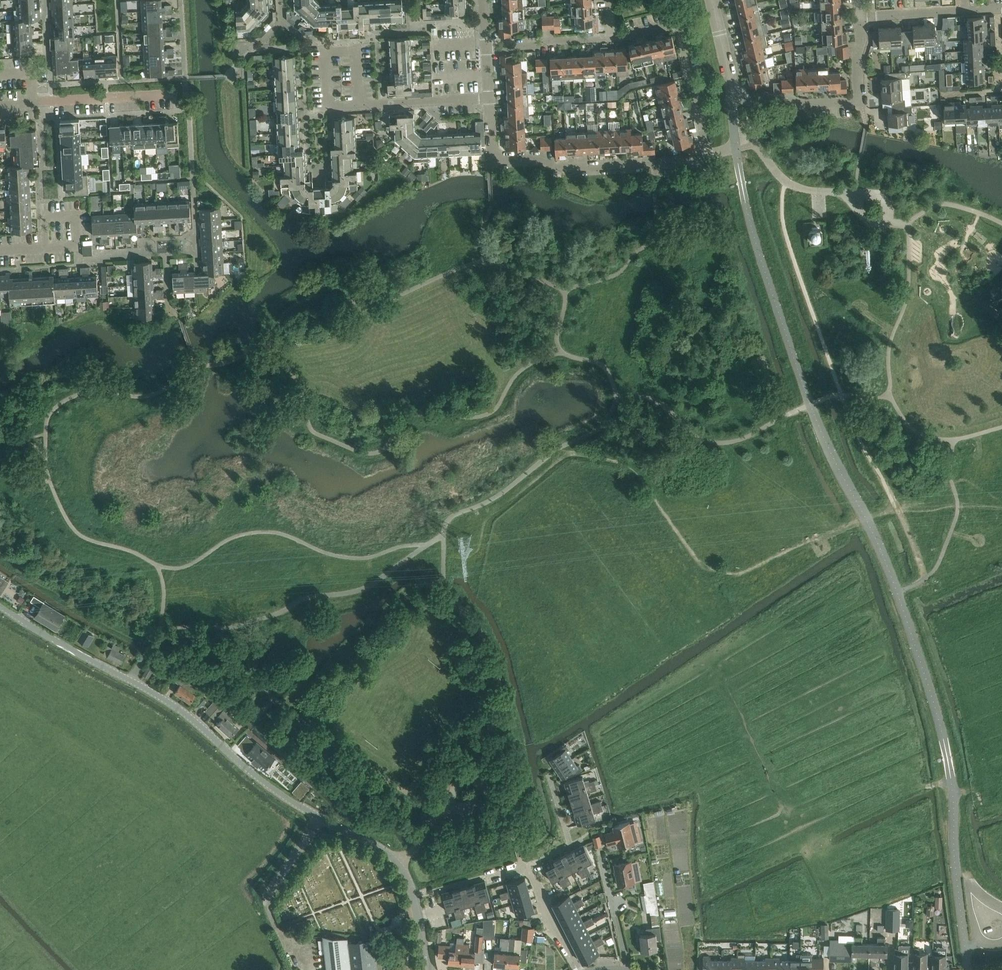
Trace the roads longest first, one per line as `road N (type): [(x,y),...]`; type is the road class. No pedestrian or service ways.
road 1 (unclassified): [(424,969),(411,887),(386,852),(281,794),(165,700),(0,606)]
road 2 (residential): [(709,154),(564,169),(537,159),(493,160),(489,98)]
road 3 (residential): [(857,18),(861,103),(796,105),(731,88)]
road 4 (residential): [(968,969),(949,763)]
road 5 (residential): [(709,154),(679,21),(611,36)]
road 6 (residential): [(176,95),(0,106)]
road 7 (residential): [(357,104),(354,49),(324,51),(327,107)]
road 8 (residential): [(357,104),(489,98)]
road 9 (residential): [(611,36),(486,48)]
road 10 (residential): [(628,969),(603,852)]

